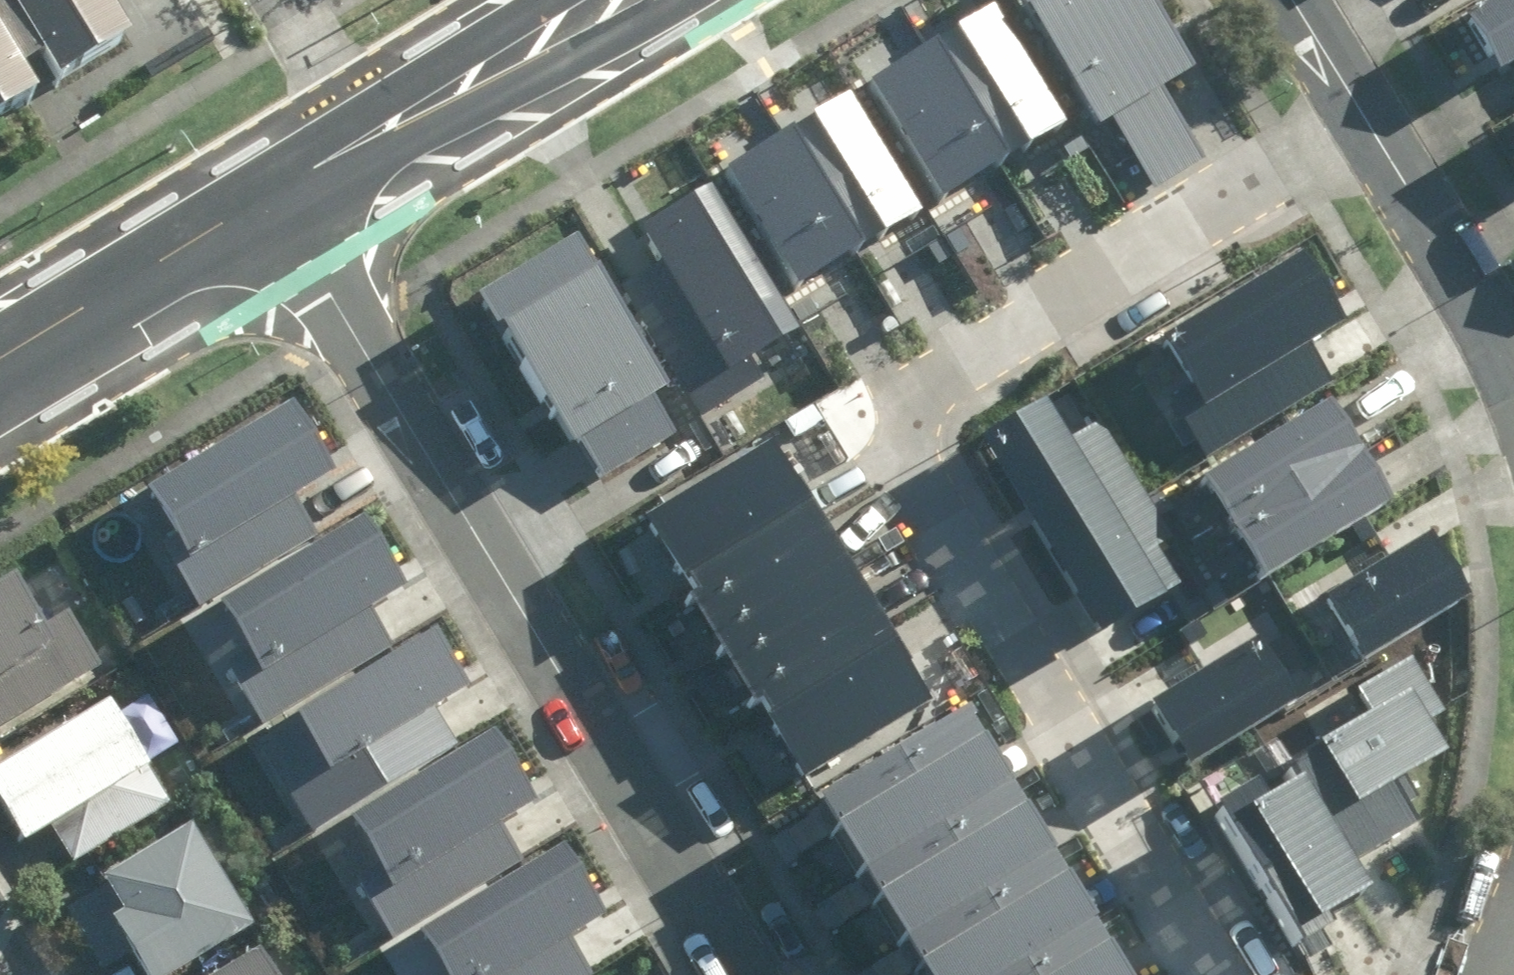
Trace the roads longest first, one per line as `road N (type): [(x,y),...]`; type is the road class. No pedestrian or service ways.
road 1 (residential): [(1363,116),(930,381),(903,420),(902,450),(920,489),(1213,974)]
road 2 (residential): [(741,974),(273,203)]
road 3 (secondary): [(273,203),(0,371)]
road 4 (residential): [(1363,116),(1513,376)]
road 5 (secondary): [(605,0),(369,143)]
road 6 (residential): [(369,143),(289,0)]
road 7 (residential): [(1293,0),(1363,116)]

